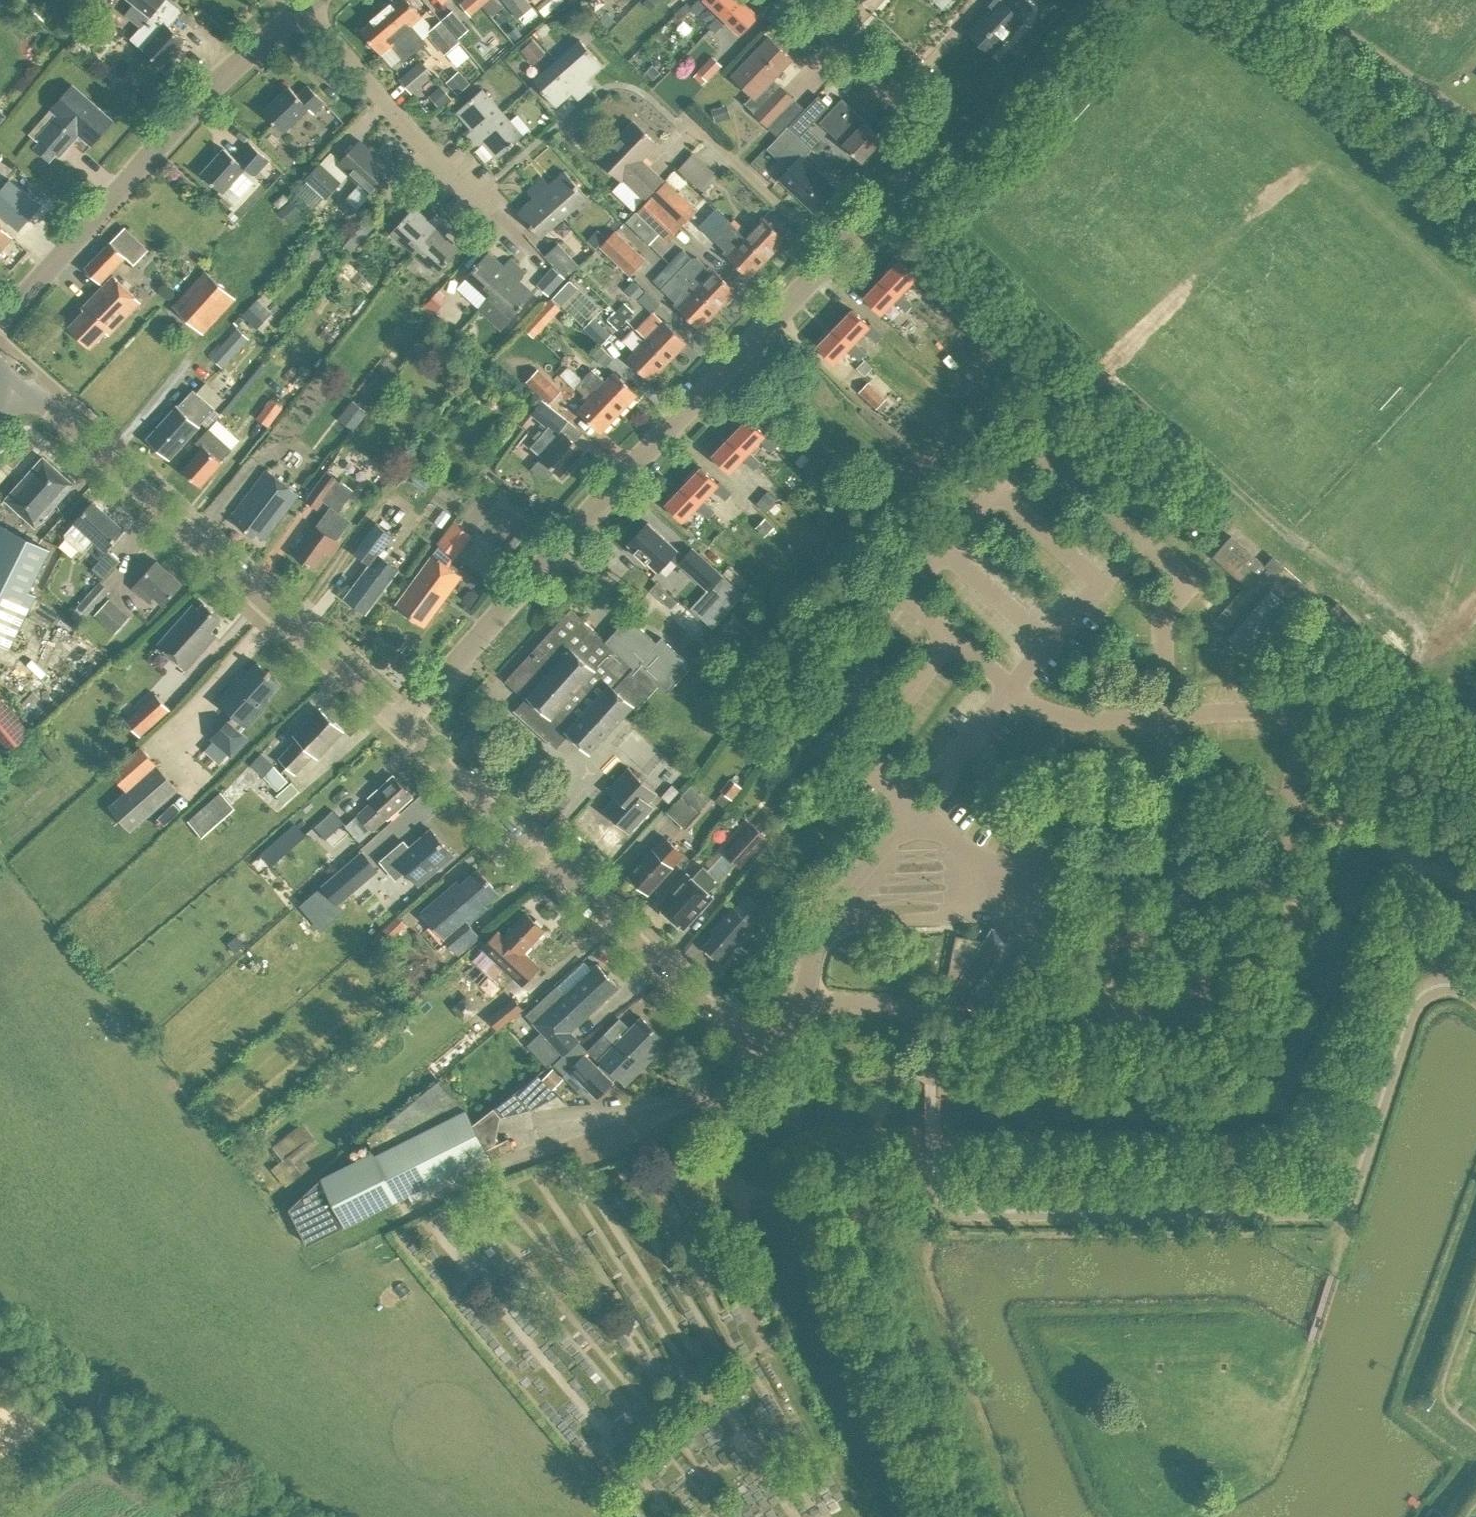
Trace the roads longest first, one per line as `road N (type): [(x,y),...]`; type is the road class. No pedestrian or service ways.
road 1 (residential): [(809,999),(898,1007),(922,1020),(933,1056),(934,1180),(937,1195),(954,1209),(1320,1212),(1348,1202),(1413,1002),(1434,984)]
road 2 (residential): [(399,724),(838,253)]
road 3 (residential): [(809,999),(770,1032),(722,1018),(399,724)]
road 4 (residential): [(399,724),(15,375)]
road 5 (residential): [(0,325),(195,105),(303,10)]
road 6 (residential): [(838,253),(922,166),(931,144),(919,120),(794,0)]
road 7 (residential): [(472,202),(303,10)]
road 8 (unclassified): [(1475,123),(1302,0)]
road 9 (residential): [(838,253),(694,122)]

